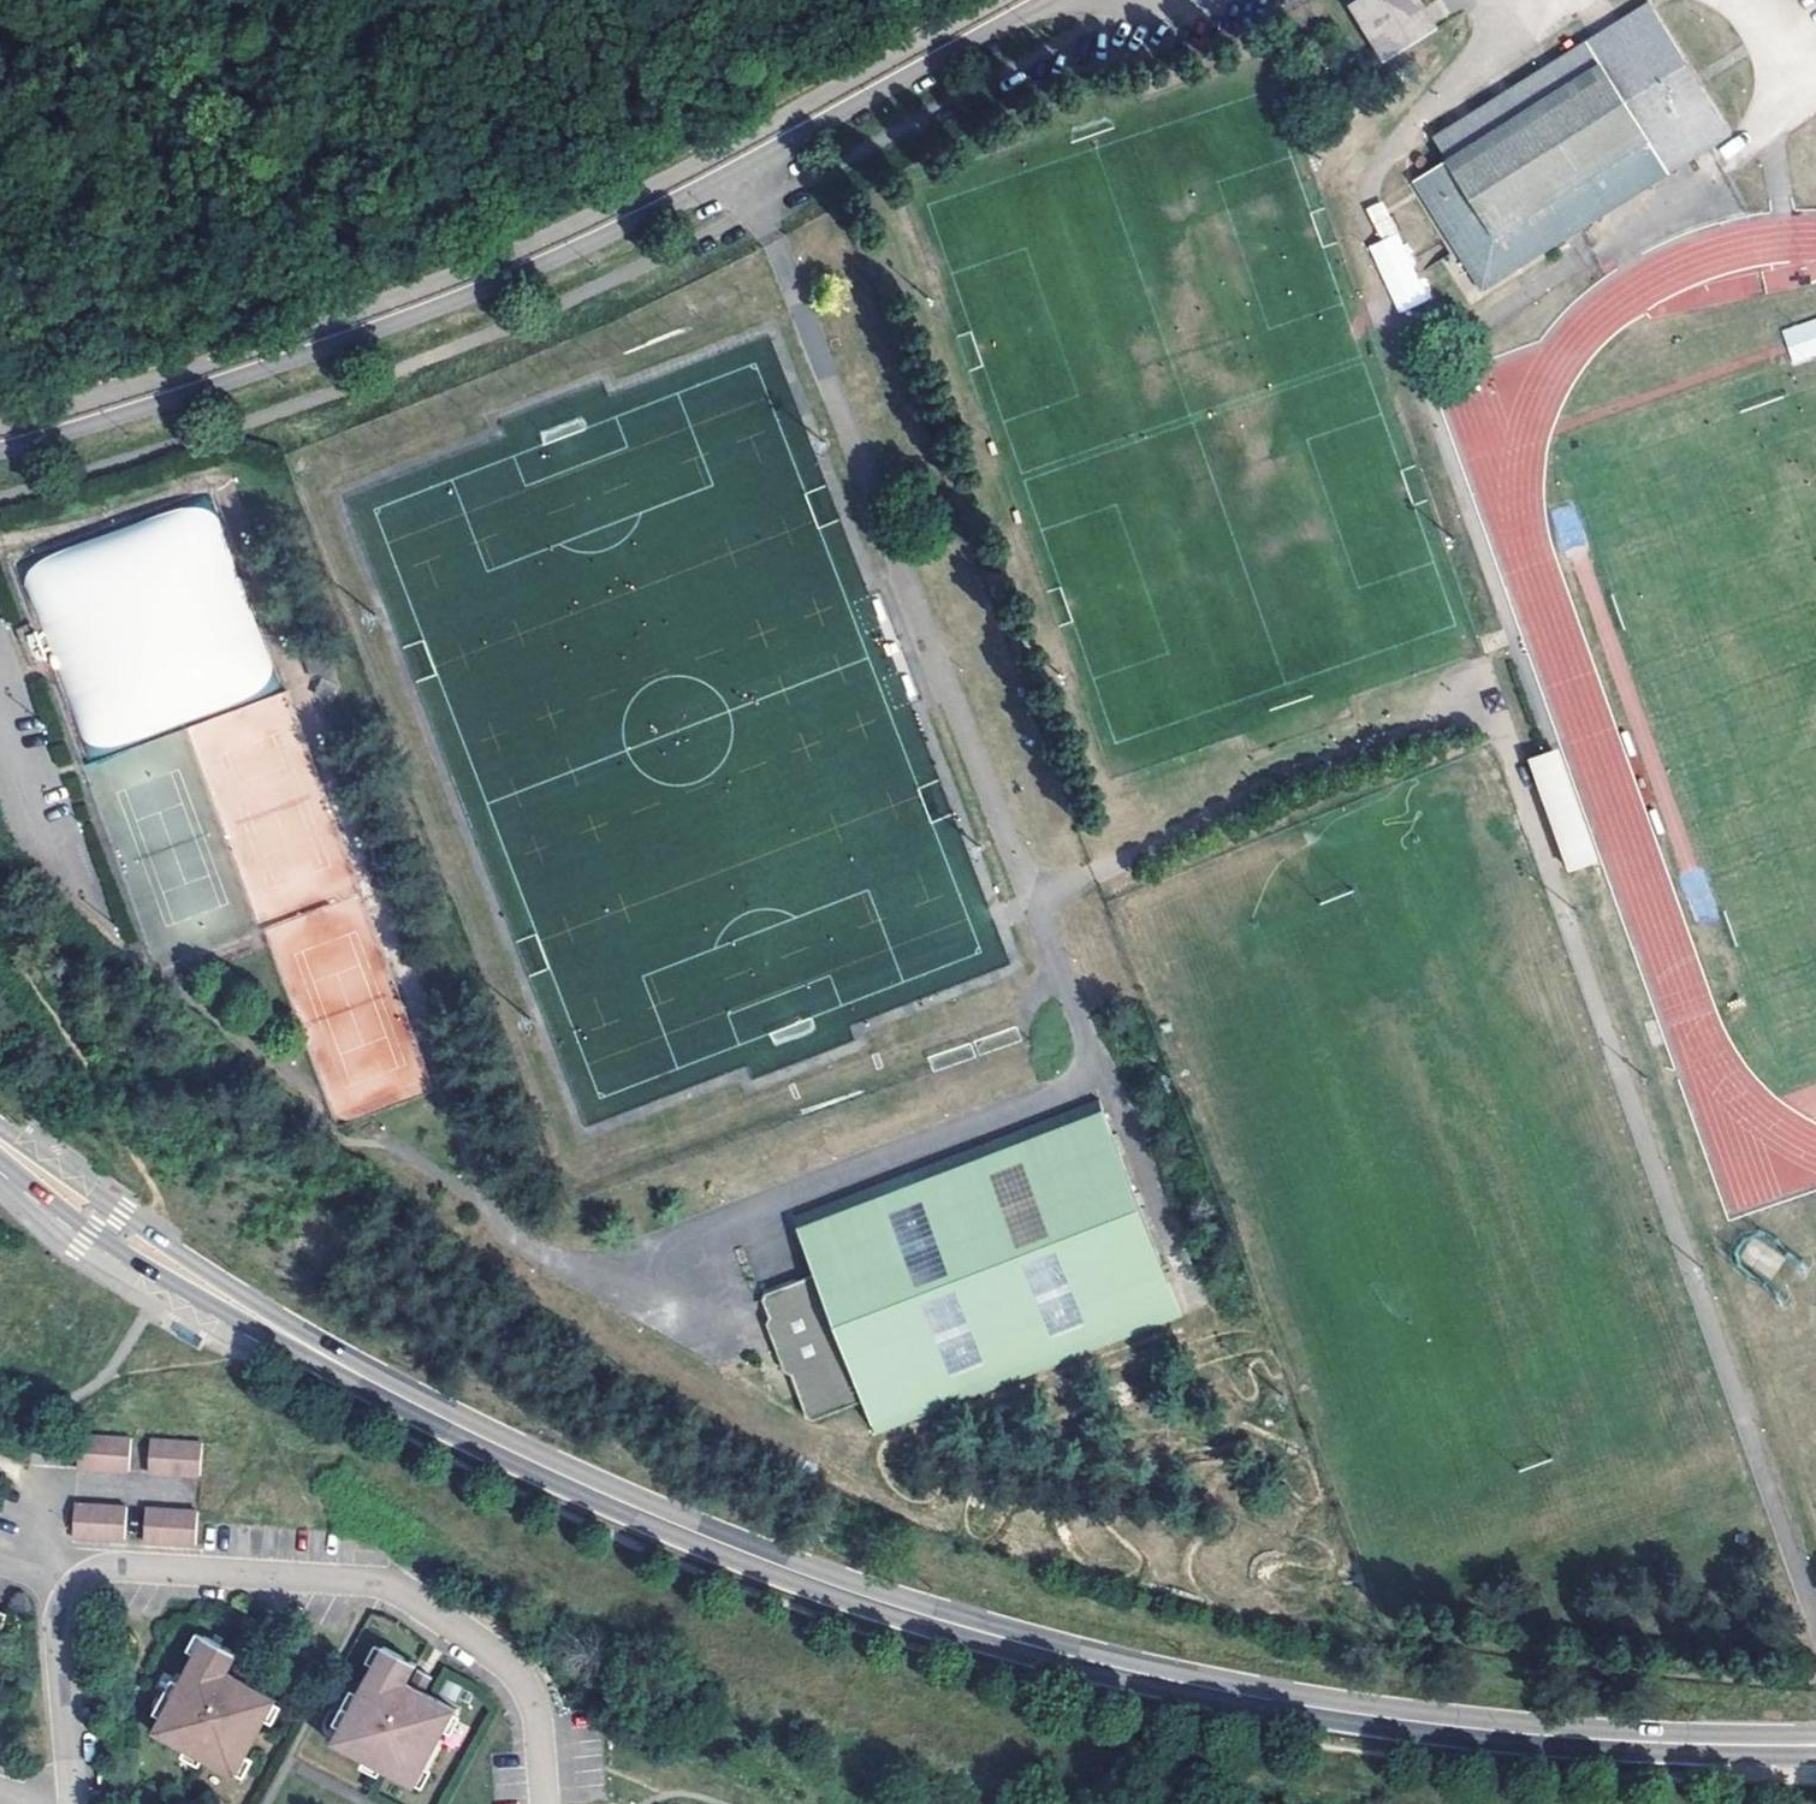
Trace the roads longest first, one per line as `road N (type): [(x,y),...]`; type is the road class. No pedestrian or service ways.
road 1 (secondary): [(339,1363),(528,1459),(748,1553),(858,1594),(1128,1669),(1456,1726),(1815,1745)]
road 2 (tertiary): [(1043,0),(610,233),(306,354),(0,448)]
road 3 (residential): [(545,1803),(535,1704),(518,1672),(402,1589),(379,1581),(122,1565),(88,1571),(73,1584)]
road 4 (secondary): [(339,1363),(0,1130)]
road 5 (secondary): [(0,1157),(137,1261),(339,1363)]
road 6 (residential): [(73,1584),(59,1622),(72,1803)]

